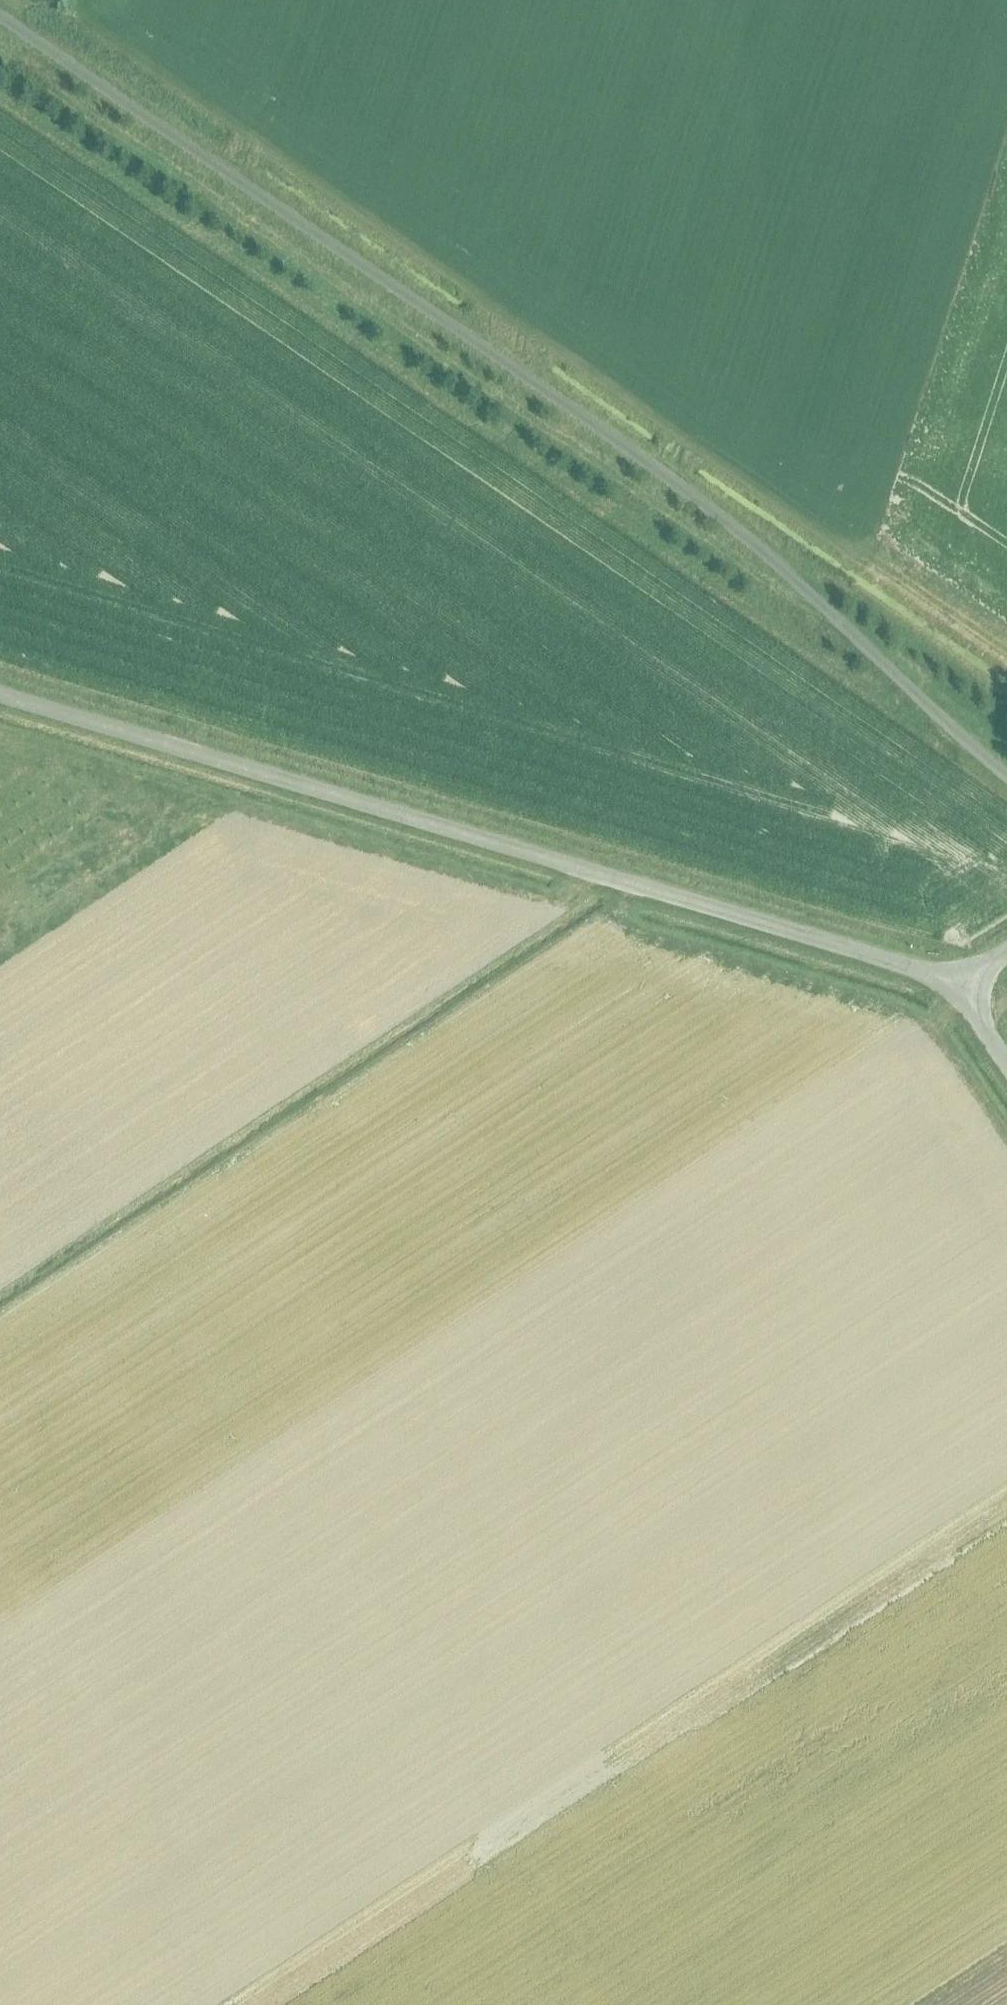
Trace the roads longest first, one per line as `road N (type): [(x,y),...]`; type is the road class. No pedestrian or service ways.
road 1 (unclassified): [(1006,776),(686,490),(0,20)]
road 2 (unclassified): [(966,986),(0,695)]

